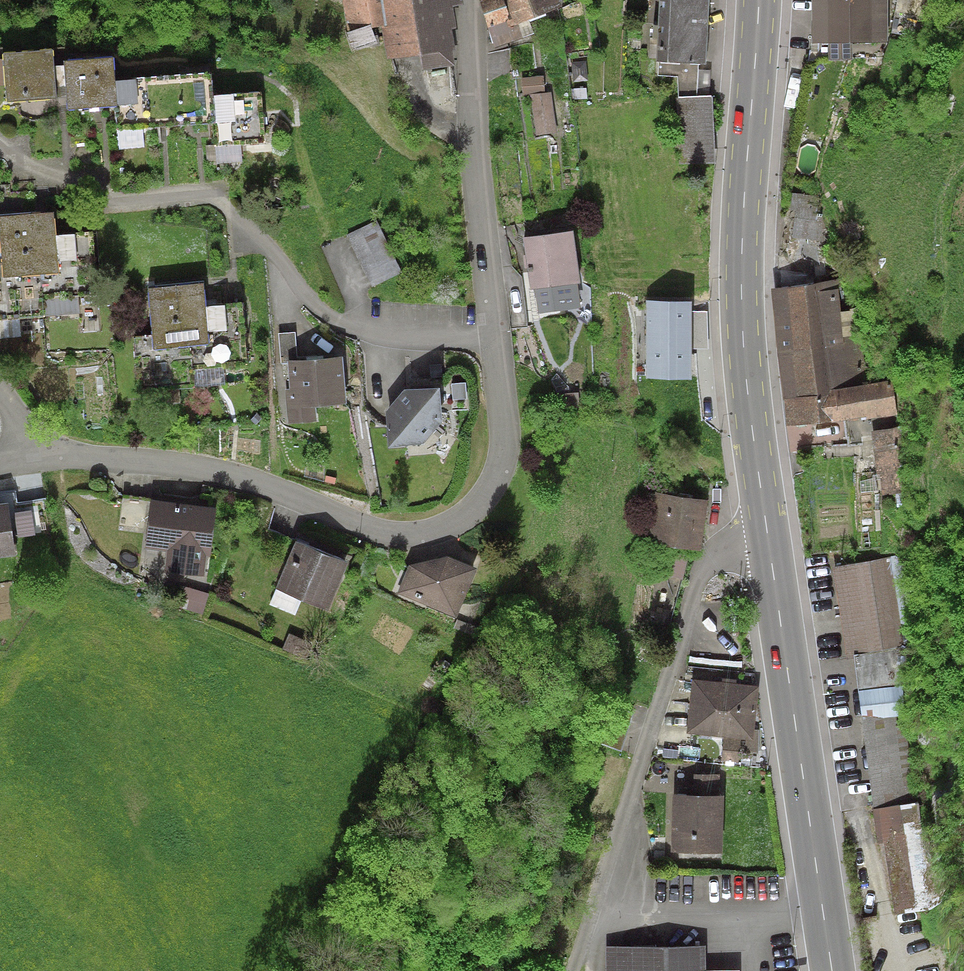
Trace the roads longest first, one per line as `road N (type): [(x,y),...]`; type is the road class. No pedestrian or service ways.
road 1 (residential): [(470,0),(464,73),(506,452),(483,502),(442,531),(388,534),(288,490),(193,464),(32,458)]
road 2 (primary): [(759,0),(740,275),(769,547)]
road 3 (residential): [(577,957),(705,563),(731,547),(769,547)]
road 4 (primary): [(769,547),(832,970)]

